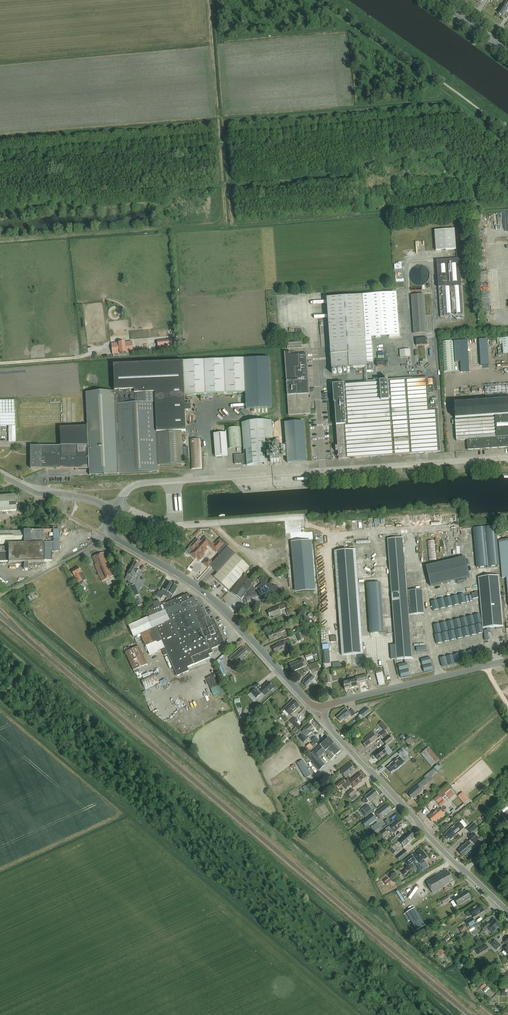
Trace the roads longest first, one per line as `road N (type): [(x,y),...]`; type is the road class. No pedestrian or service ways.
road 1 (track): [(507,149),(469,124),(0,161)]
road 2 (unclassified): [(109,511),(140,484),(507,458)]
road 3 (tertiary): [(323,707),(310,703),(212,598),(109,531)]
road 4 (unclassified): [(507,912),(331,730),(323,707)]
road 5 (tertiary): [(323,707),(507,661)]
road 6 (unclassified): [(0,596),(109,531)]

